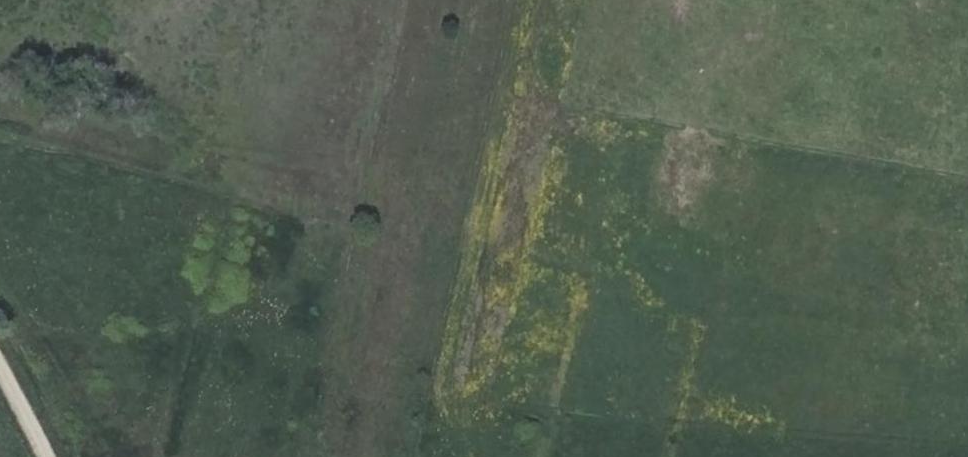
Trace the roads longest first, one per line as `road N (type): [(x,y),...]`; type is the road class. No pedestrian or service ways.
road 1 (track): [(59,456),(0,339)]

